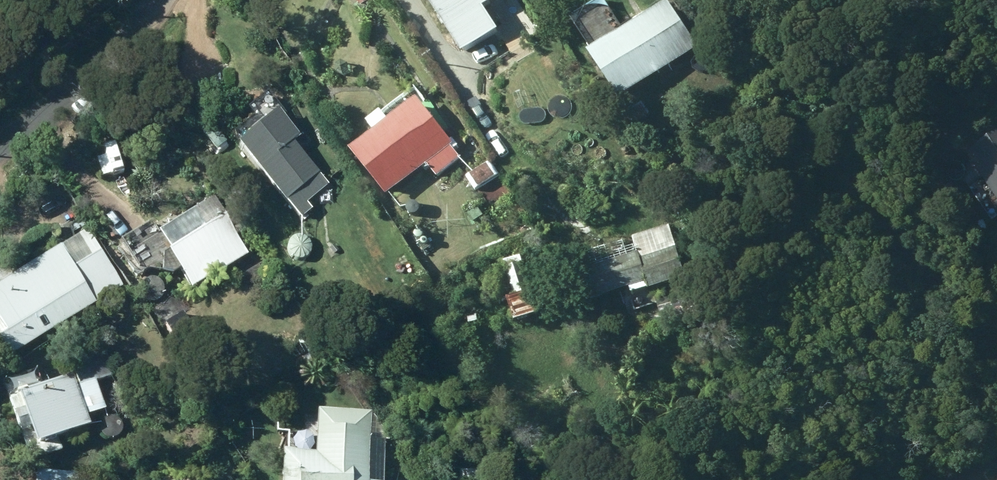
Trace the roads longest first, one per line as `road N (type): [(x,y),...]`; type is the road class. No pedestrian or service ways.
road 1 (residential): [(0,141),(152,0)]

